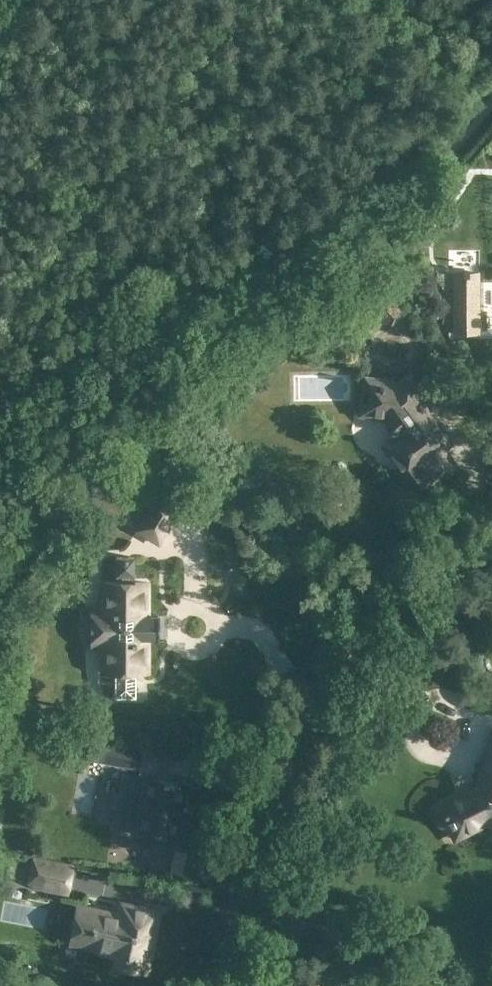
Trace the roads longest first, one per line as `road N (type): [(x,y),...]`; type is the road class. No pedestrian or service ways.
road 1 (track): [(491,101),(387,209),(179,310),(86,431),(0,615)]
road 2 (residential): [(203,985),(263,767),(318,687),(400,602),(491,540)]

